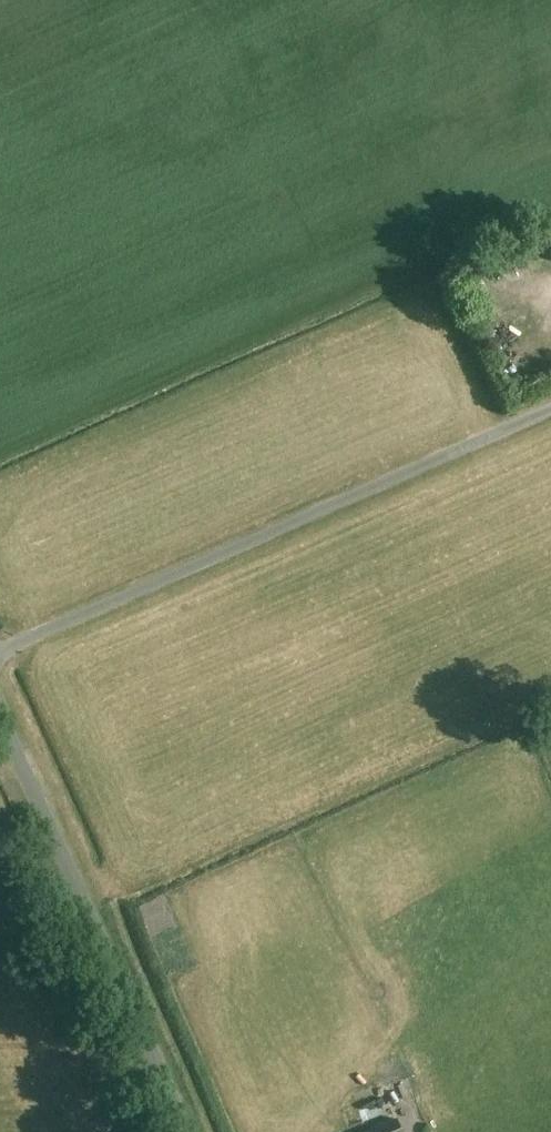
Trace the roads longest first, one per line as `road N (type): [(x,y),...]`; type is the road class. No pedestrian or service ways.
road 1 (unclassified): [(184,1131),(0,718)]

